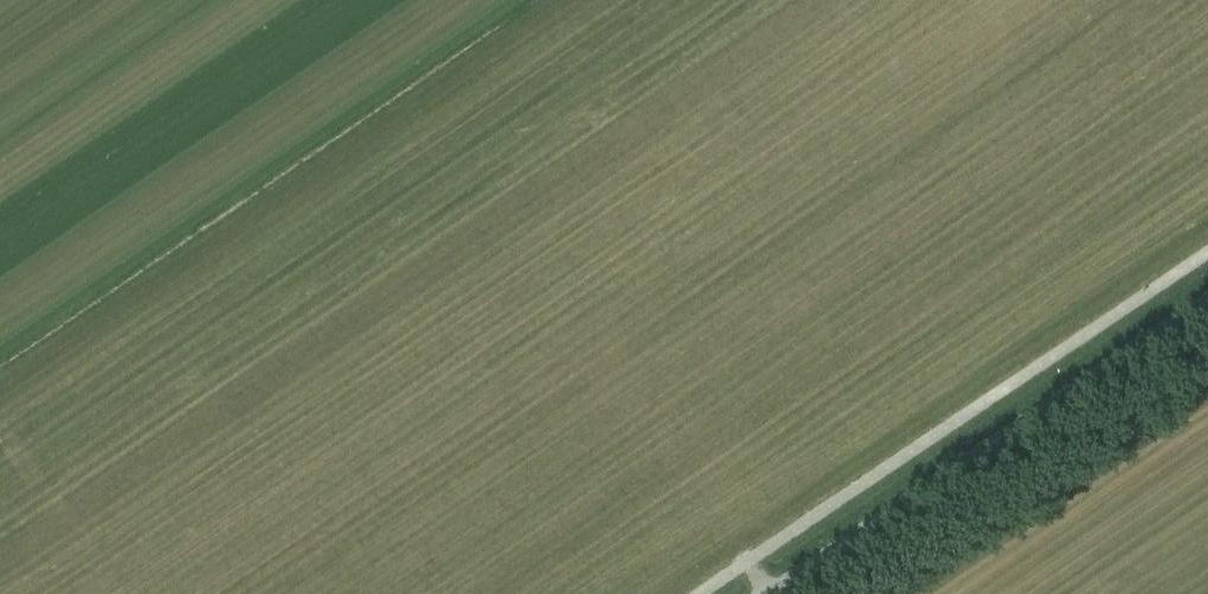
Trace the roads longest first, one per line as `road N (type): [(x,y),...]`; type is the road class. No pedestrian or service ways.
road 1 (tertiary): [(780,593),(1207,305)]

